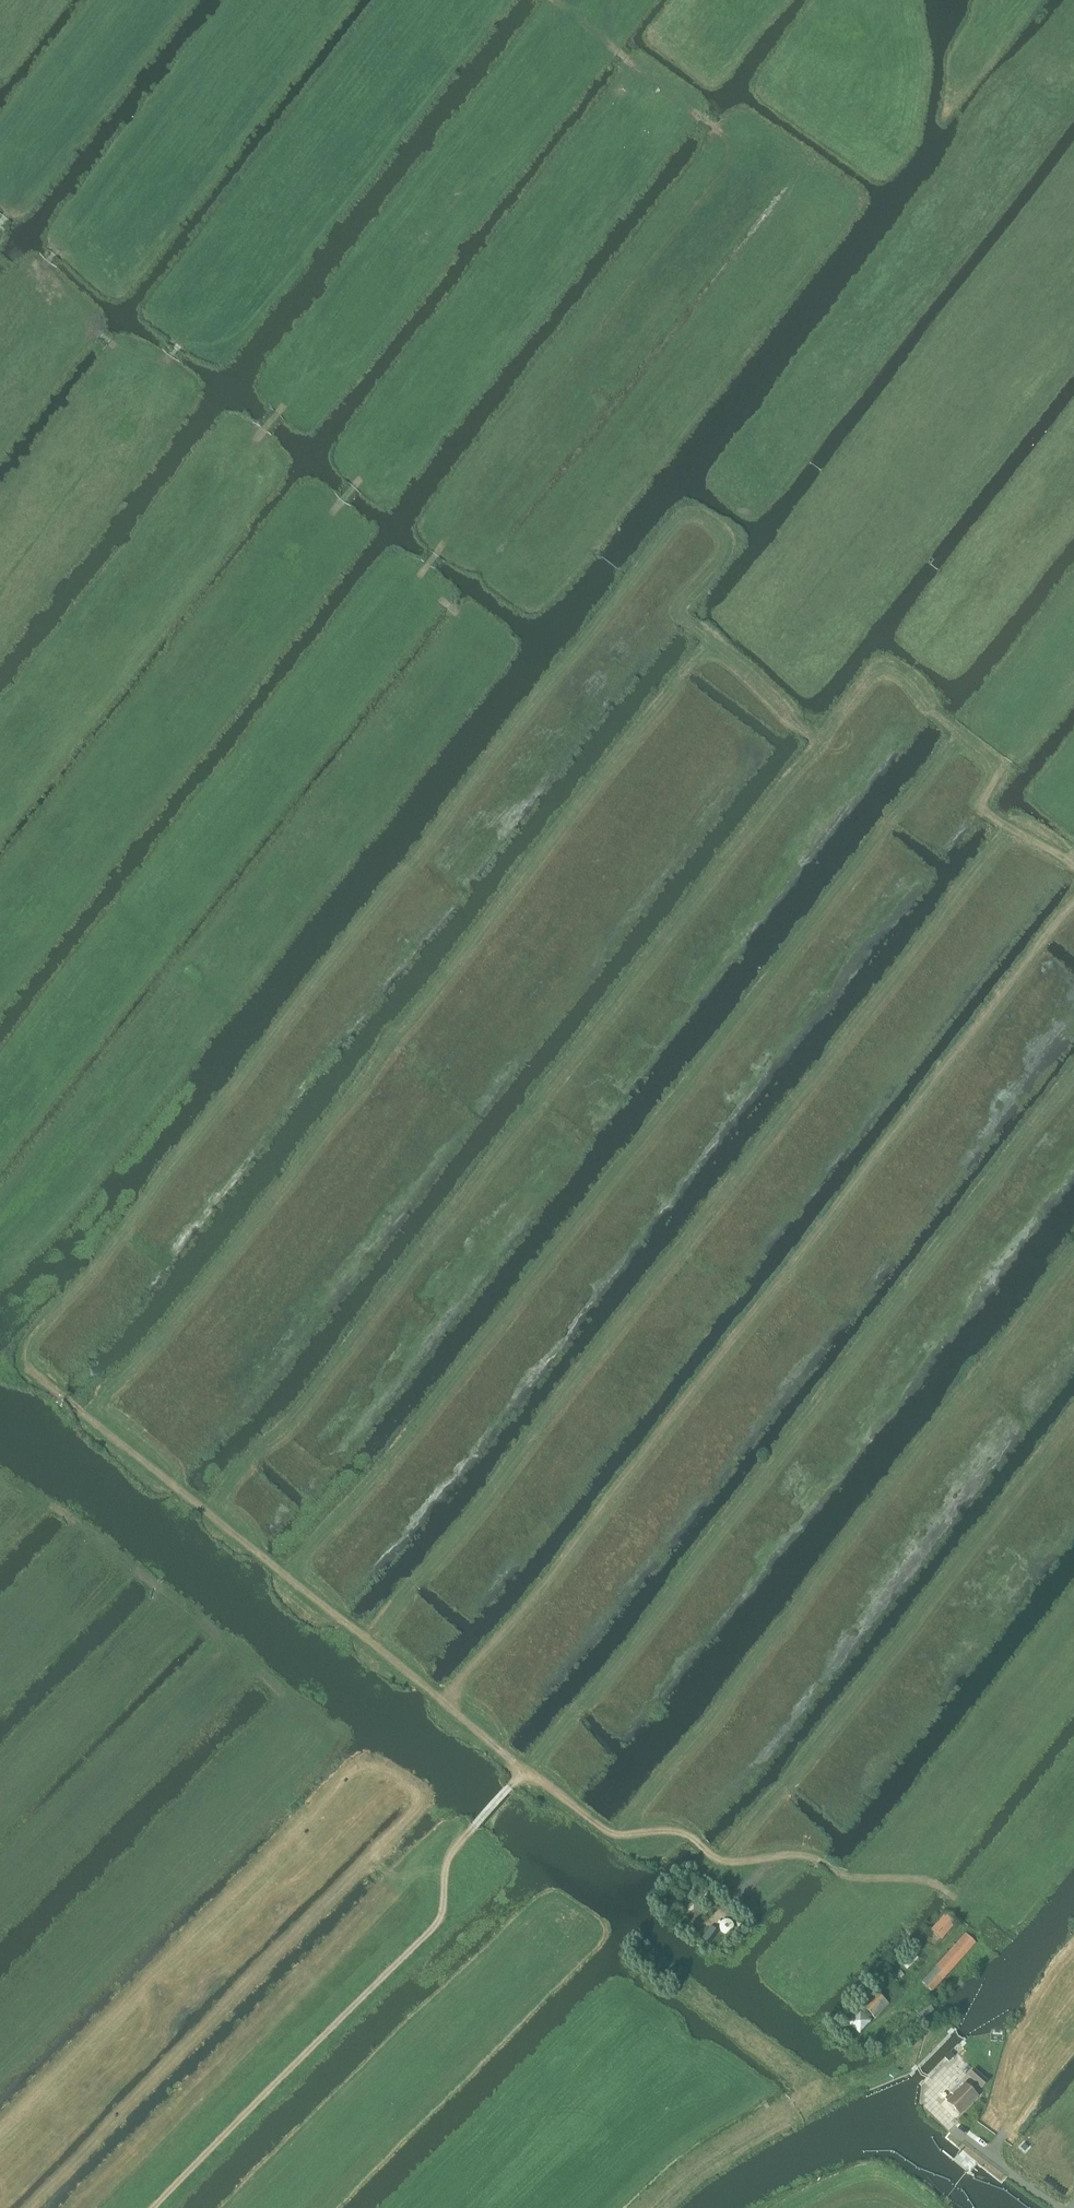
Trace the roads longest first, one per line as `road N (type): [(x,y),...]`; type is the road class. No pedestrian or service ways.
road 1 (track): [(527,1772),(446,1702),(1073,903)]
road 2 (track): [(158,2207),(435,1931),(448,1857),(527,1772),(617,1836),(670,1830),(732,1863),(798,1855),(844,1876),(932,1881),(954,1900)]
road 3 (track): [(673,209),(726,137),(554,0)]
road 4 (track): [(446,1702),(415,1670),(288,1576)]
road 5 (track): [(1068,863),(979,806),(1004,765)]

